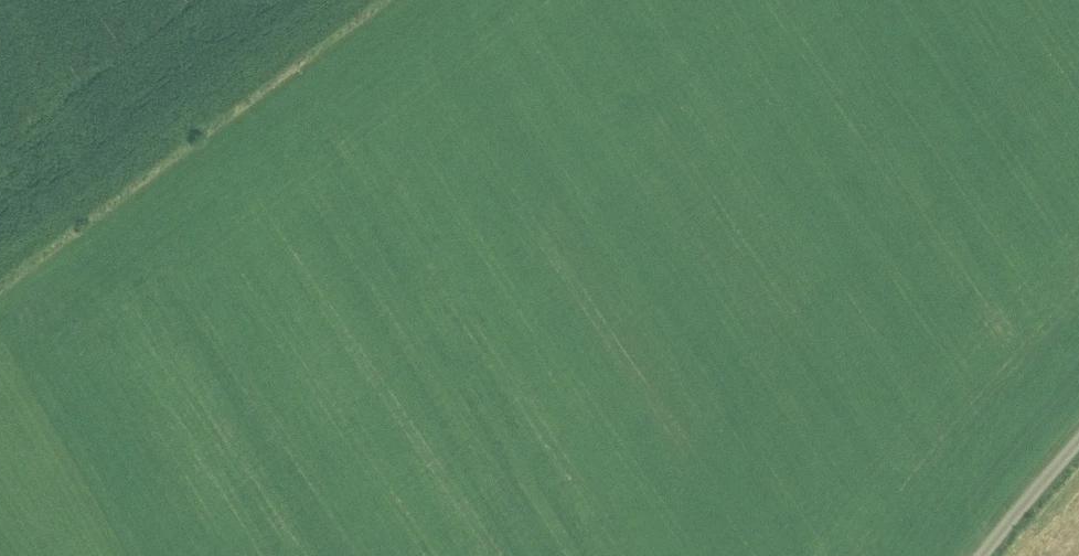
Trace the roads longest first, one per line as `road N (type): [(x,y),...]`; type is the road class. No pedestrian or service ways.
road 1 (unclassified): [(984,555),(1078,448)]

